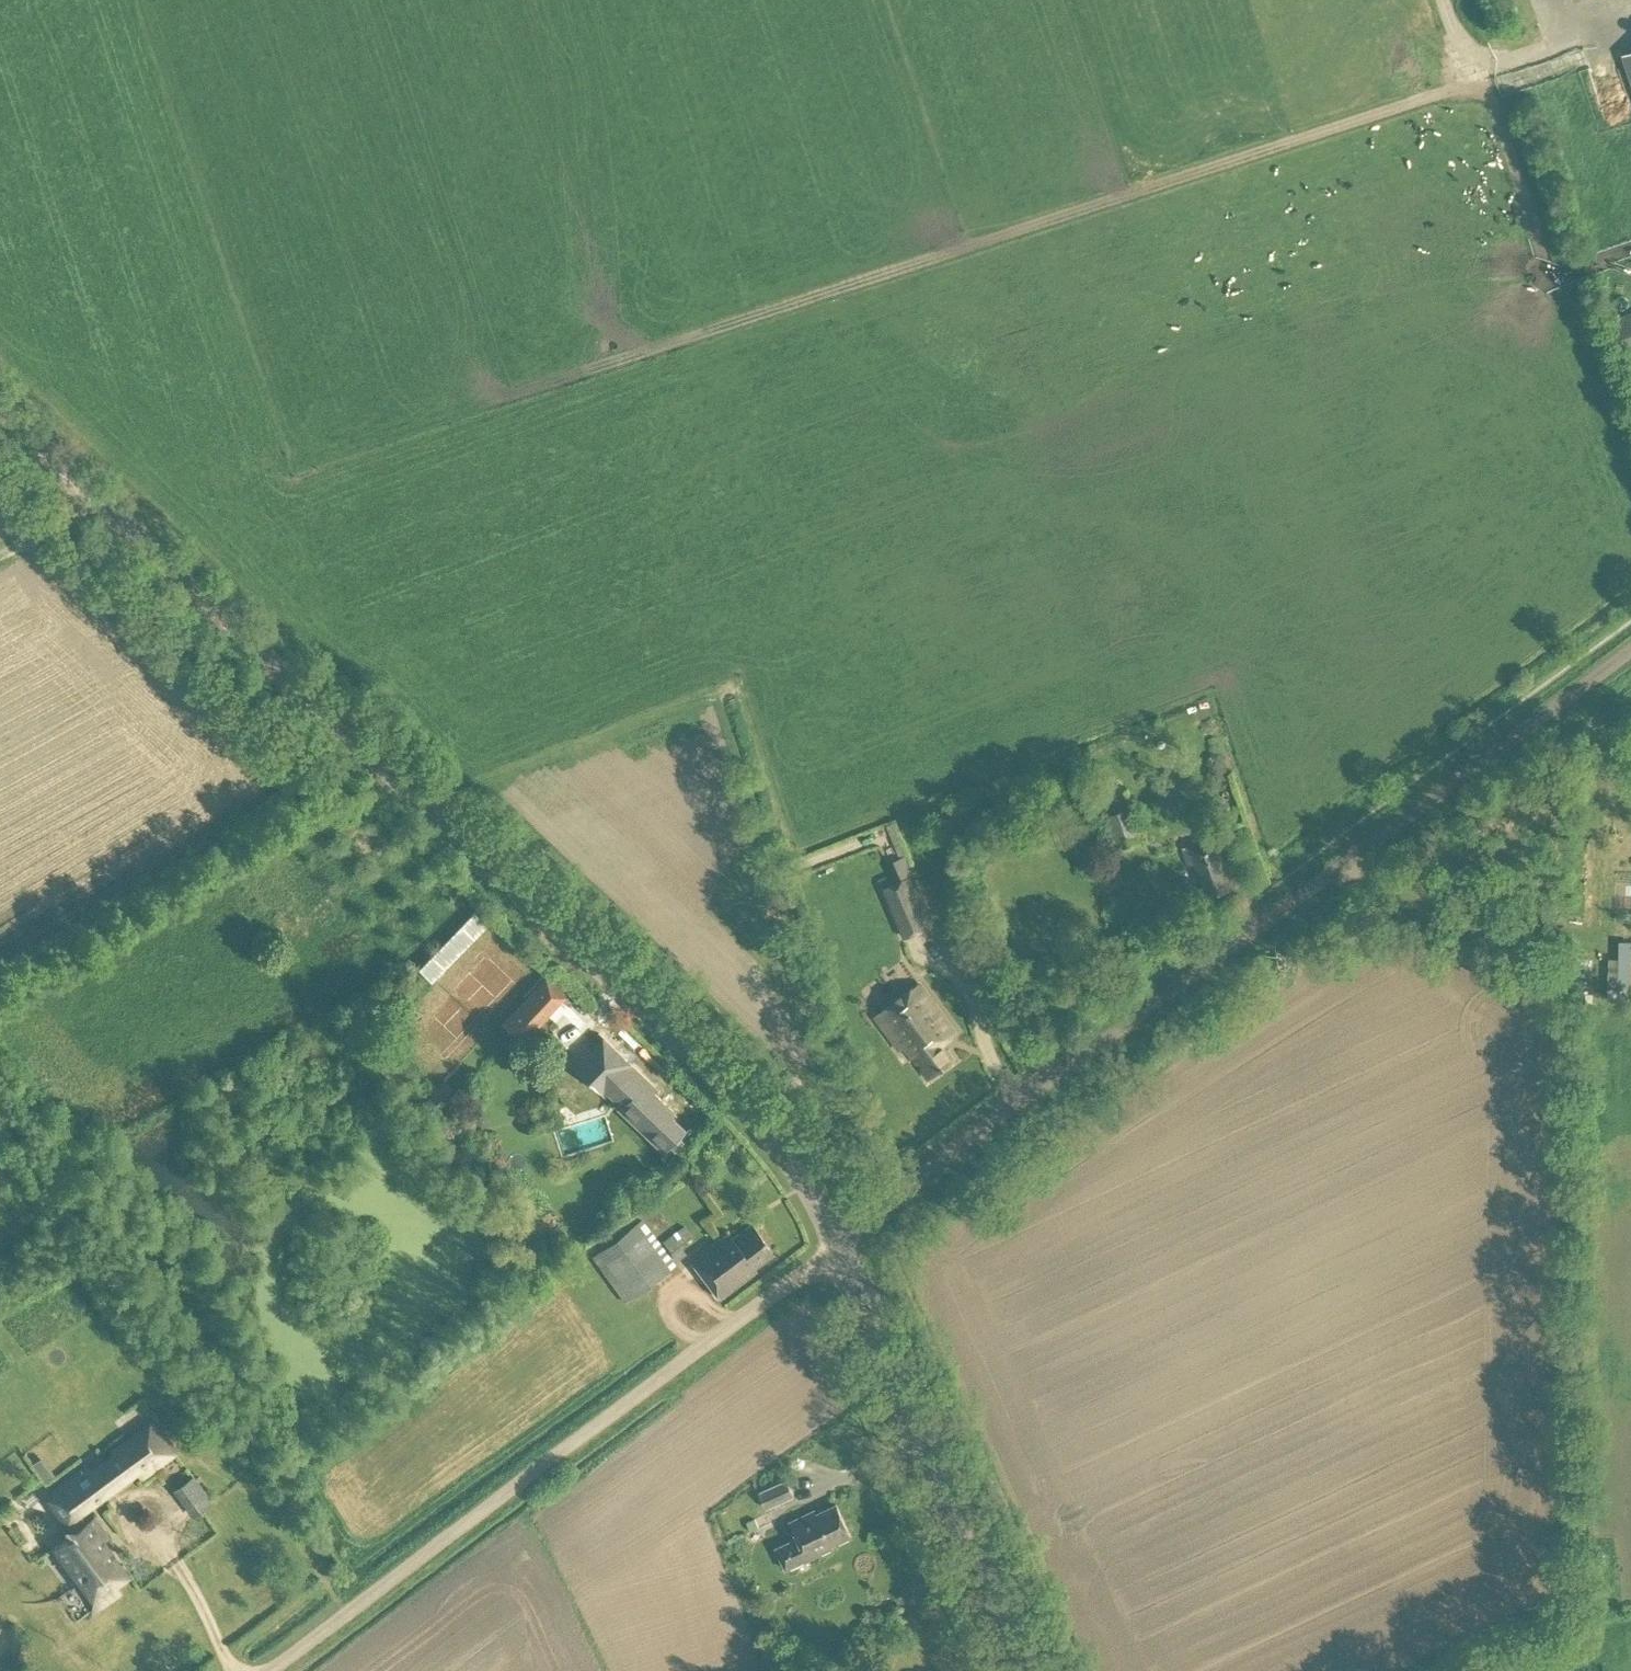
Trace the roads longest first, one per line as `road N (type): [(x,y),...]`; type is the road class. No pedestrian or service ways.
road 1 (unclassified): [(836,1247),(798,1173),(738,1100),(0,405)]
road 2 (unclassified): [(836,1247),(1081,1053),(1630,652)]
road 3 (track): [(271,1670),(836,1247)]
road 4 (unclassified): [(1034,1670),(836,1247)]
road 5 (track): [(1334,873),(1581,937)]
road 6 (track): [(241,1670),(162,1543)]

